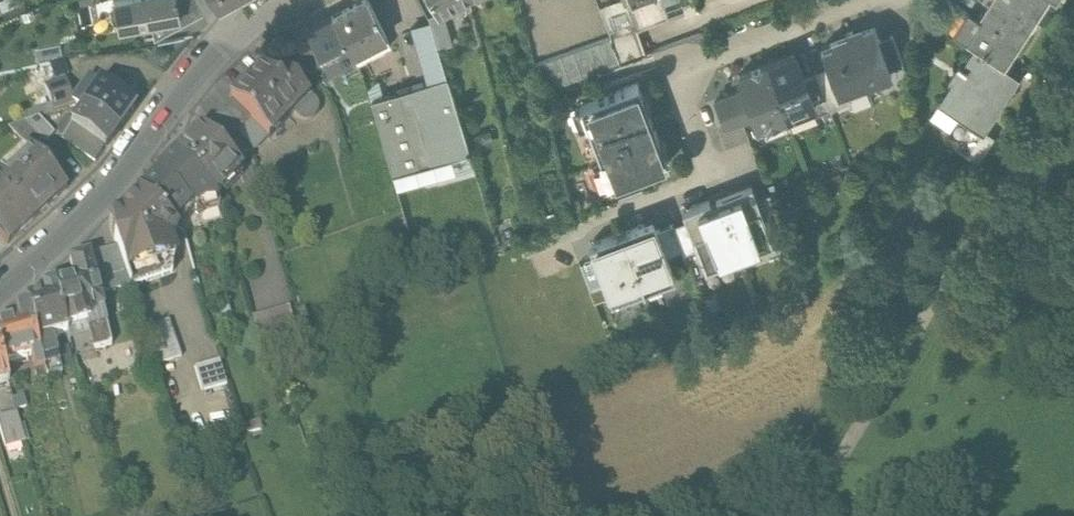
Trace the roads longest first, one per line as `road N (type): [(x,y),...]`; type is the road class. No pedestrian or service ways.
road 1 (residential): [(868,0),(675,72),(713,174),(528,251)]
road 2 (residential): [(0,292),(97,198),(205,68),(297,0)]

